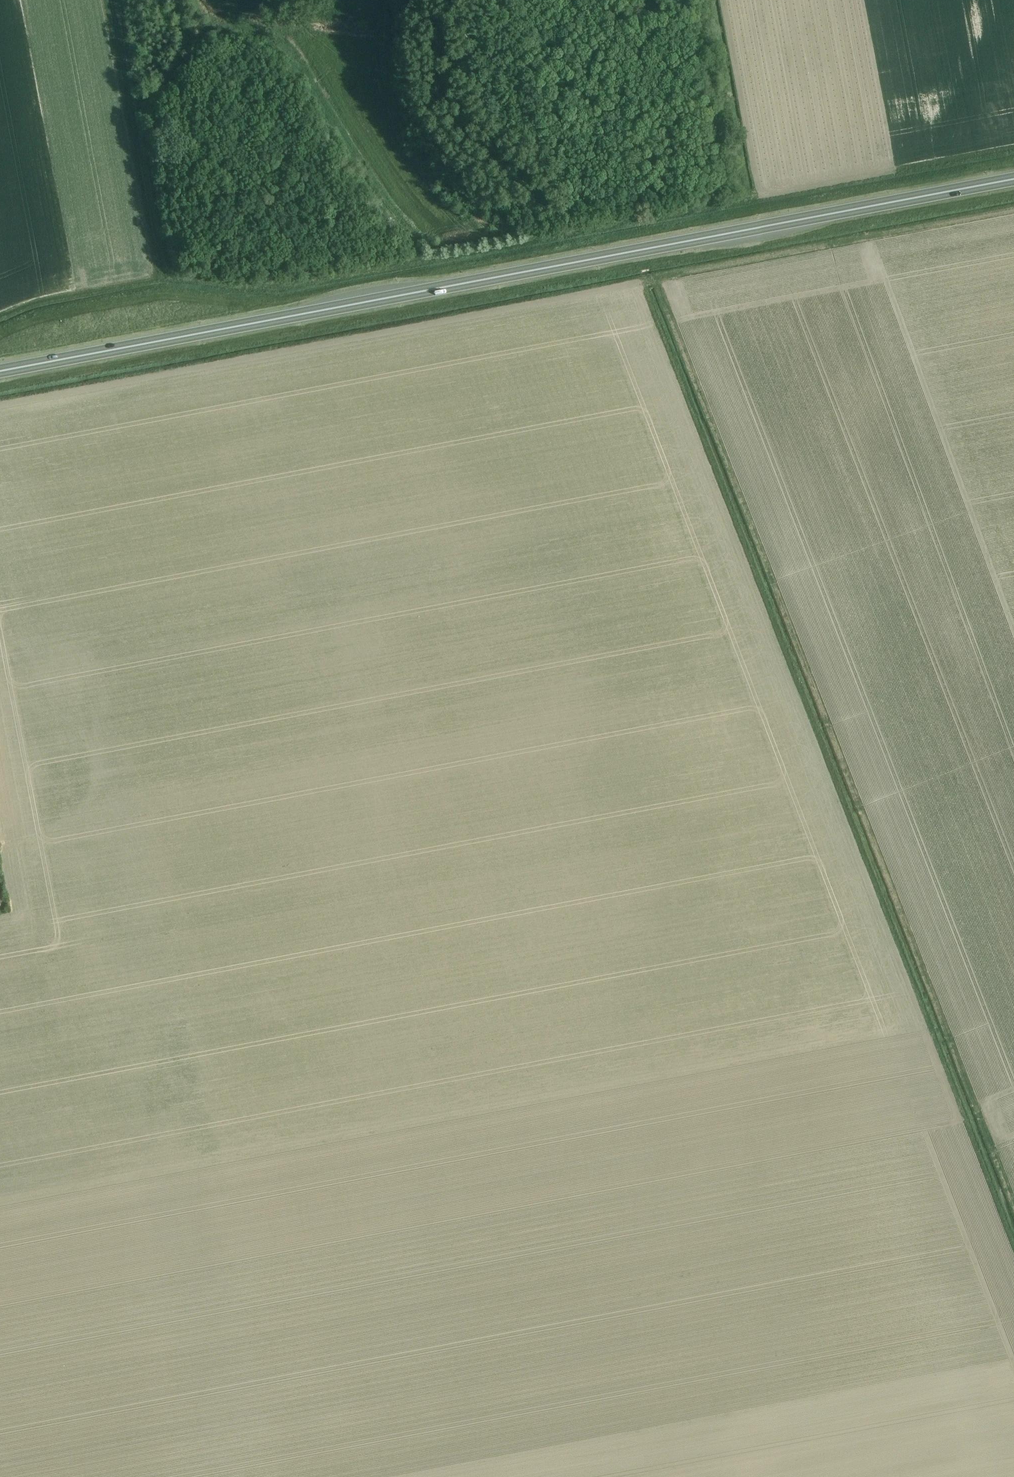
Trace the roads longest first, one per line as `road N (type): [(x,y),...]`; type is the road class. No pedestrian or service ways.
road 1 (trunk): [(0,371),(1013,179)]
road 2 (track): [(116,0),(133,89),(165,75),(210,23),(280,38),(419,256),(539,236),(461,197),(419,154),(391,74),(406,0)]

